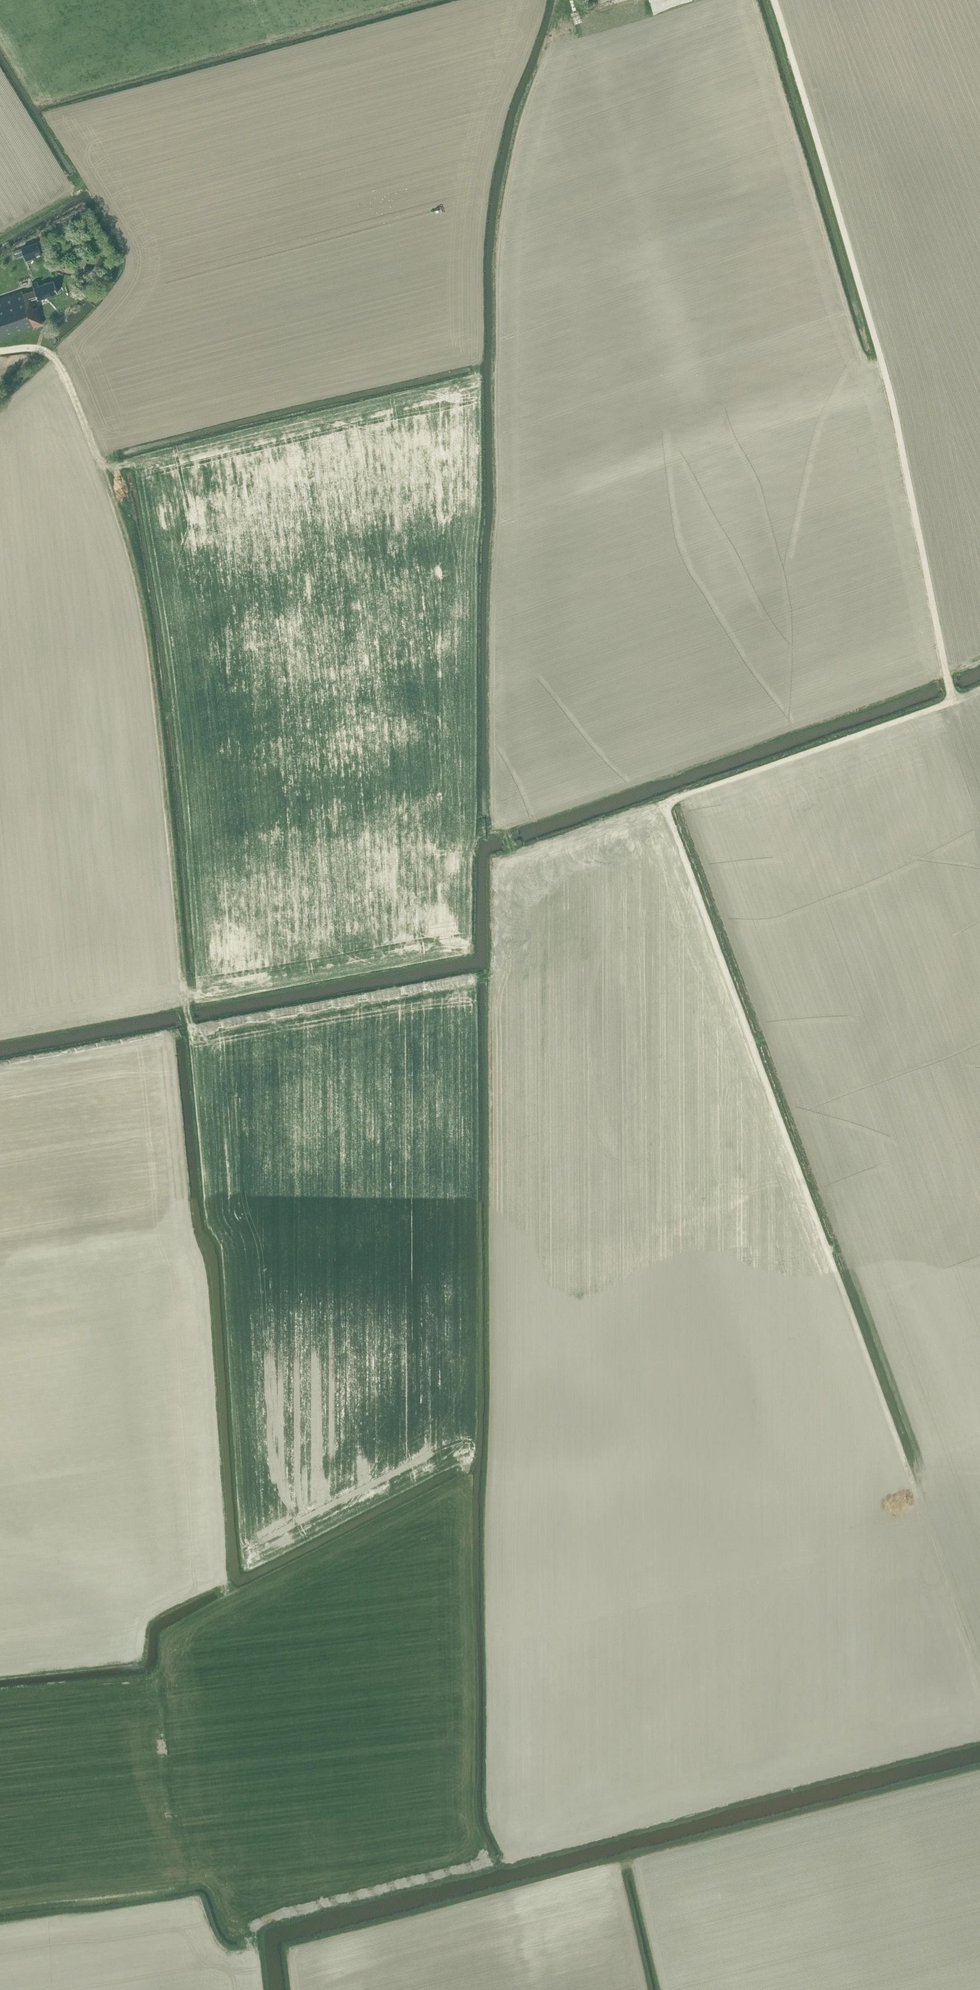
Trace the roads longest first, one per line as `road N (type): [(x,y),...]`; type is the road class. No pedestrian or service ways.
road 1 (track): [(920,1498),(662,804),(979,690)]
road 2 (track): [(776,0),(891,388),(954,701)]
road 3 (track): [(45,350),(60,366),(99,450),(126,542),(159,738)]

